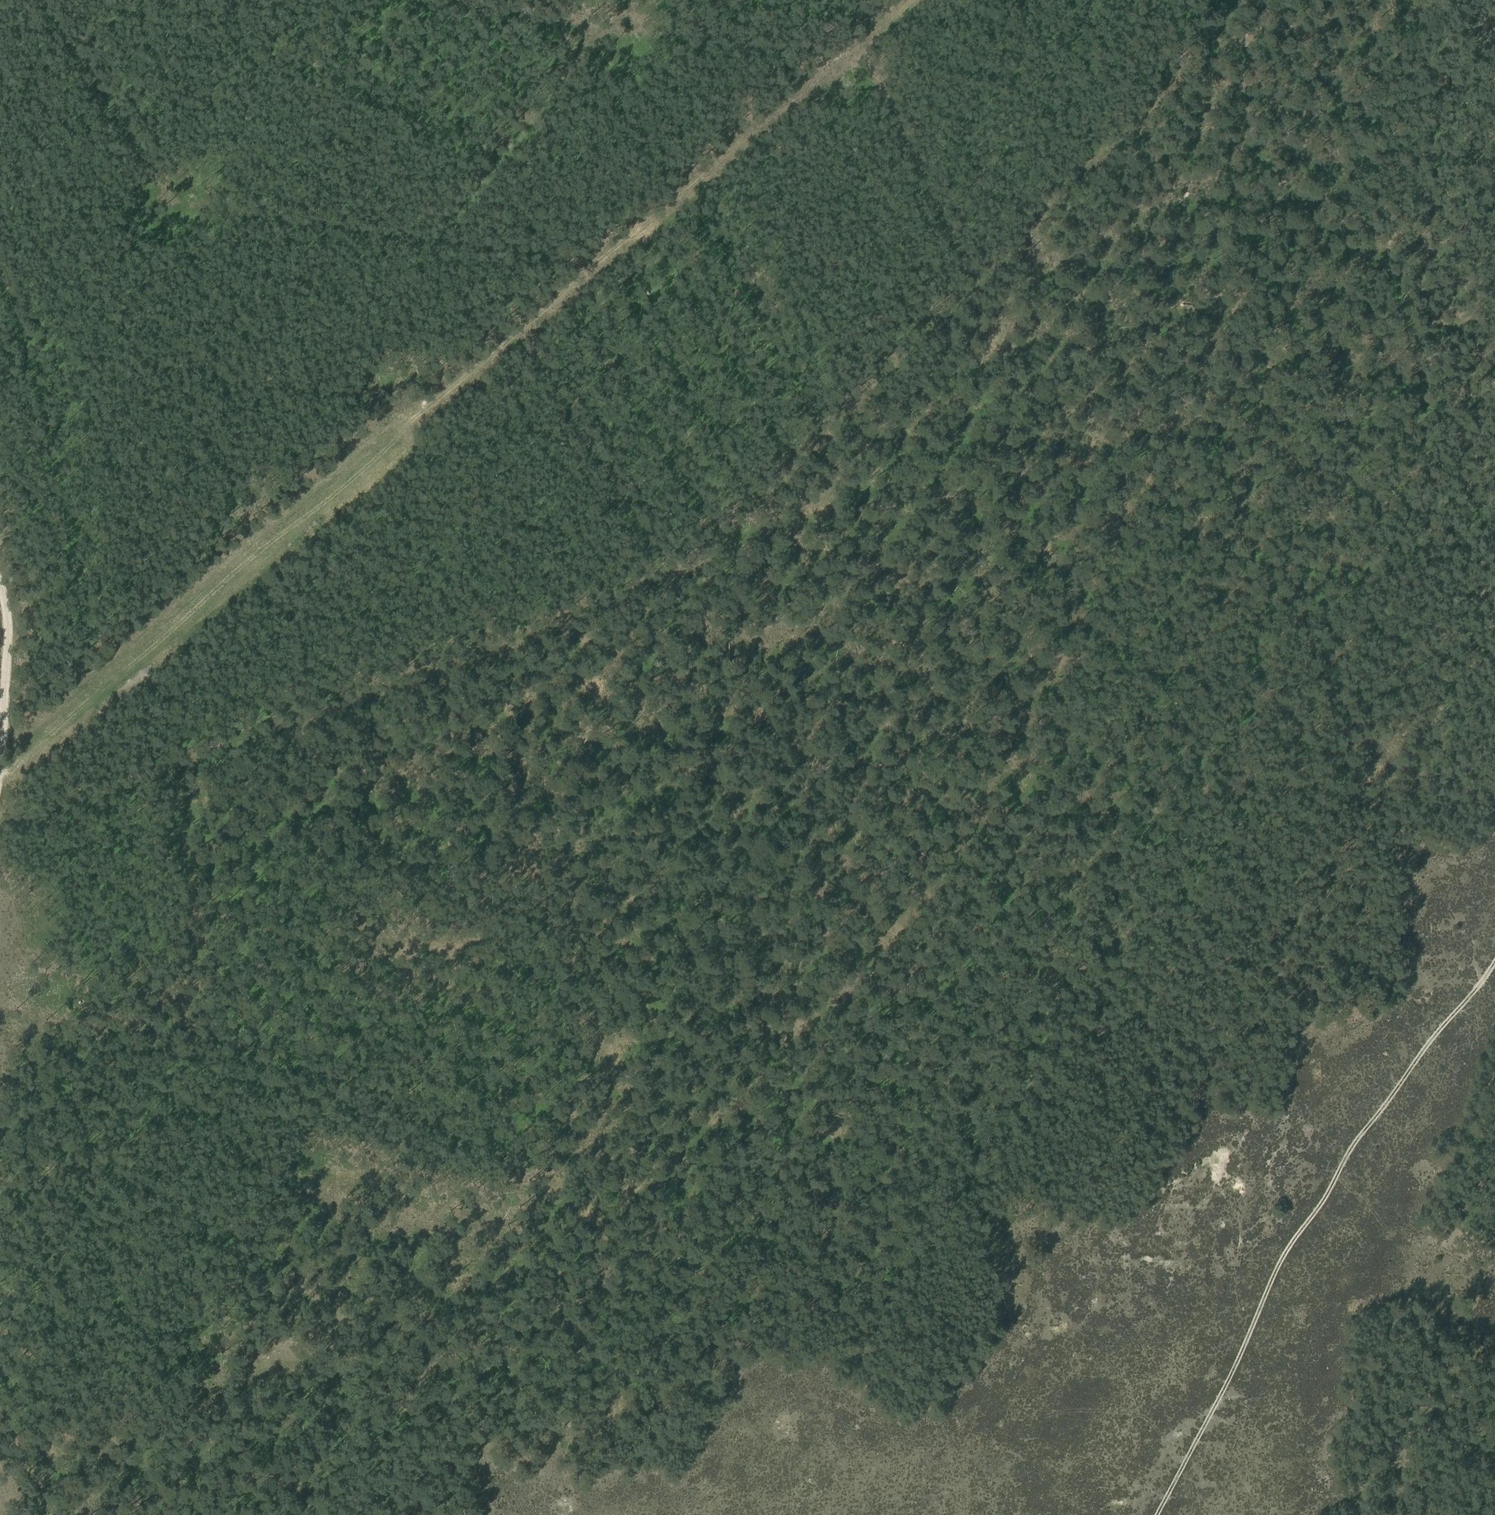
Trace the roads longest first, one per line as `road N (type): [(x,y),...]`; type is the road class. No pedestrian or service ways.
road 1 (track): [(1157,1514),(1288,1247),(1321,1206),(1346,1152),(1494,964)]
road 2 (track): [(0,766),(9,643),(0,590)]

